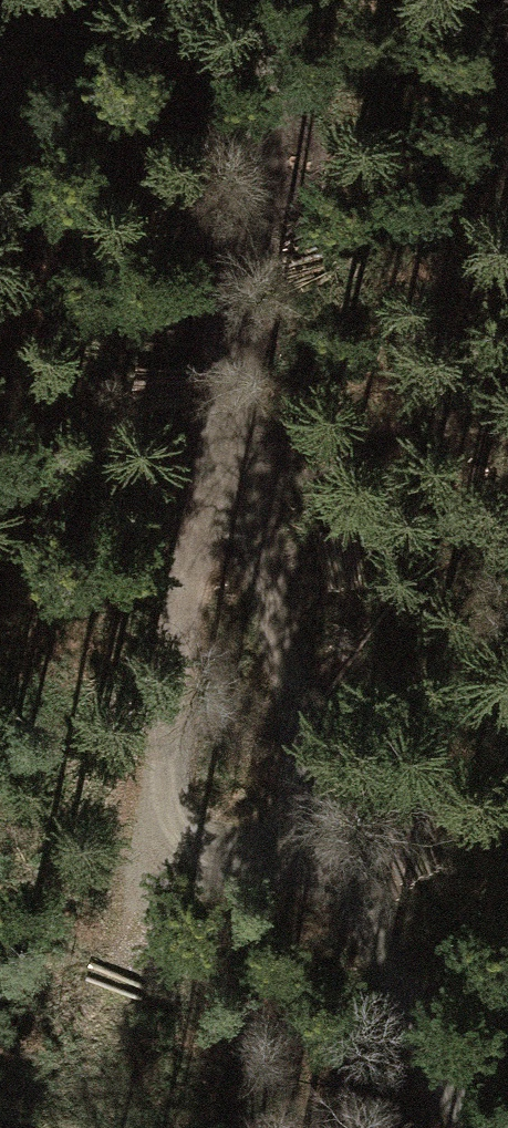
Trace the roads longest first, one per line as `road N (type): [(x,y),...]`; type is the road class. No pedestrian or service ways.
road 1 (track): [(350,902),(269,603),(256,308),(302,0)]
road 2 (track): [(256,308),(183,494),(136,647),(146,795),(241,868),(350,902)]
road 3 (track): [(477,1127),(350,902)]

